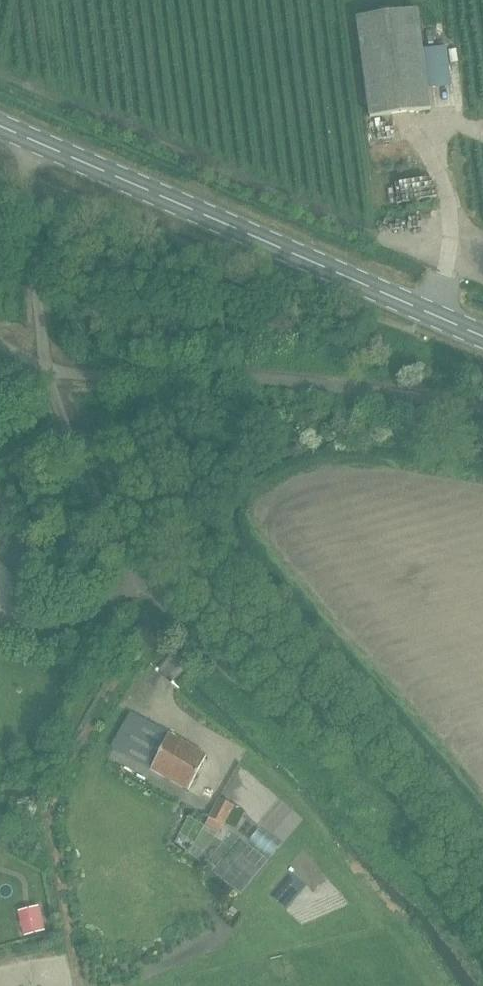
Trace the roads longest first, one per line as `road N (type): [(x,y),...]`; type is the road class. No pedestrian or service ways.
road 1 (track): [(45,369),(177,556),(341,732),(482,911)]
road 2 (unclassified): [(182,632),(95,508),(45,369),(23,160),(30,139)]
road 3 (secondary): [(482,337),(30,139)]

